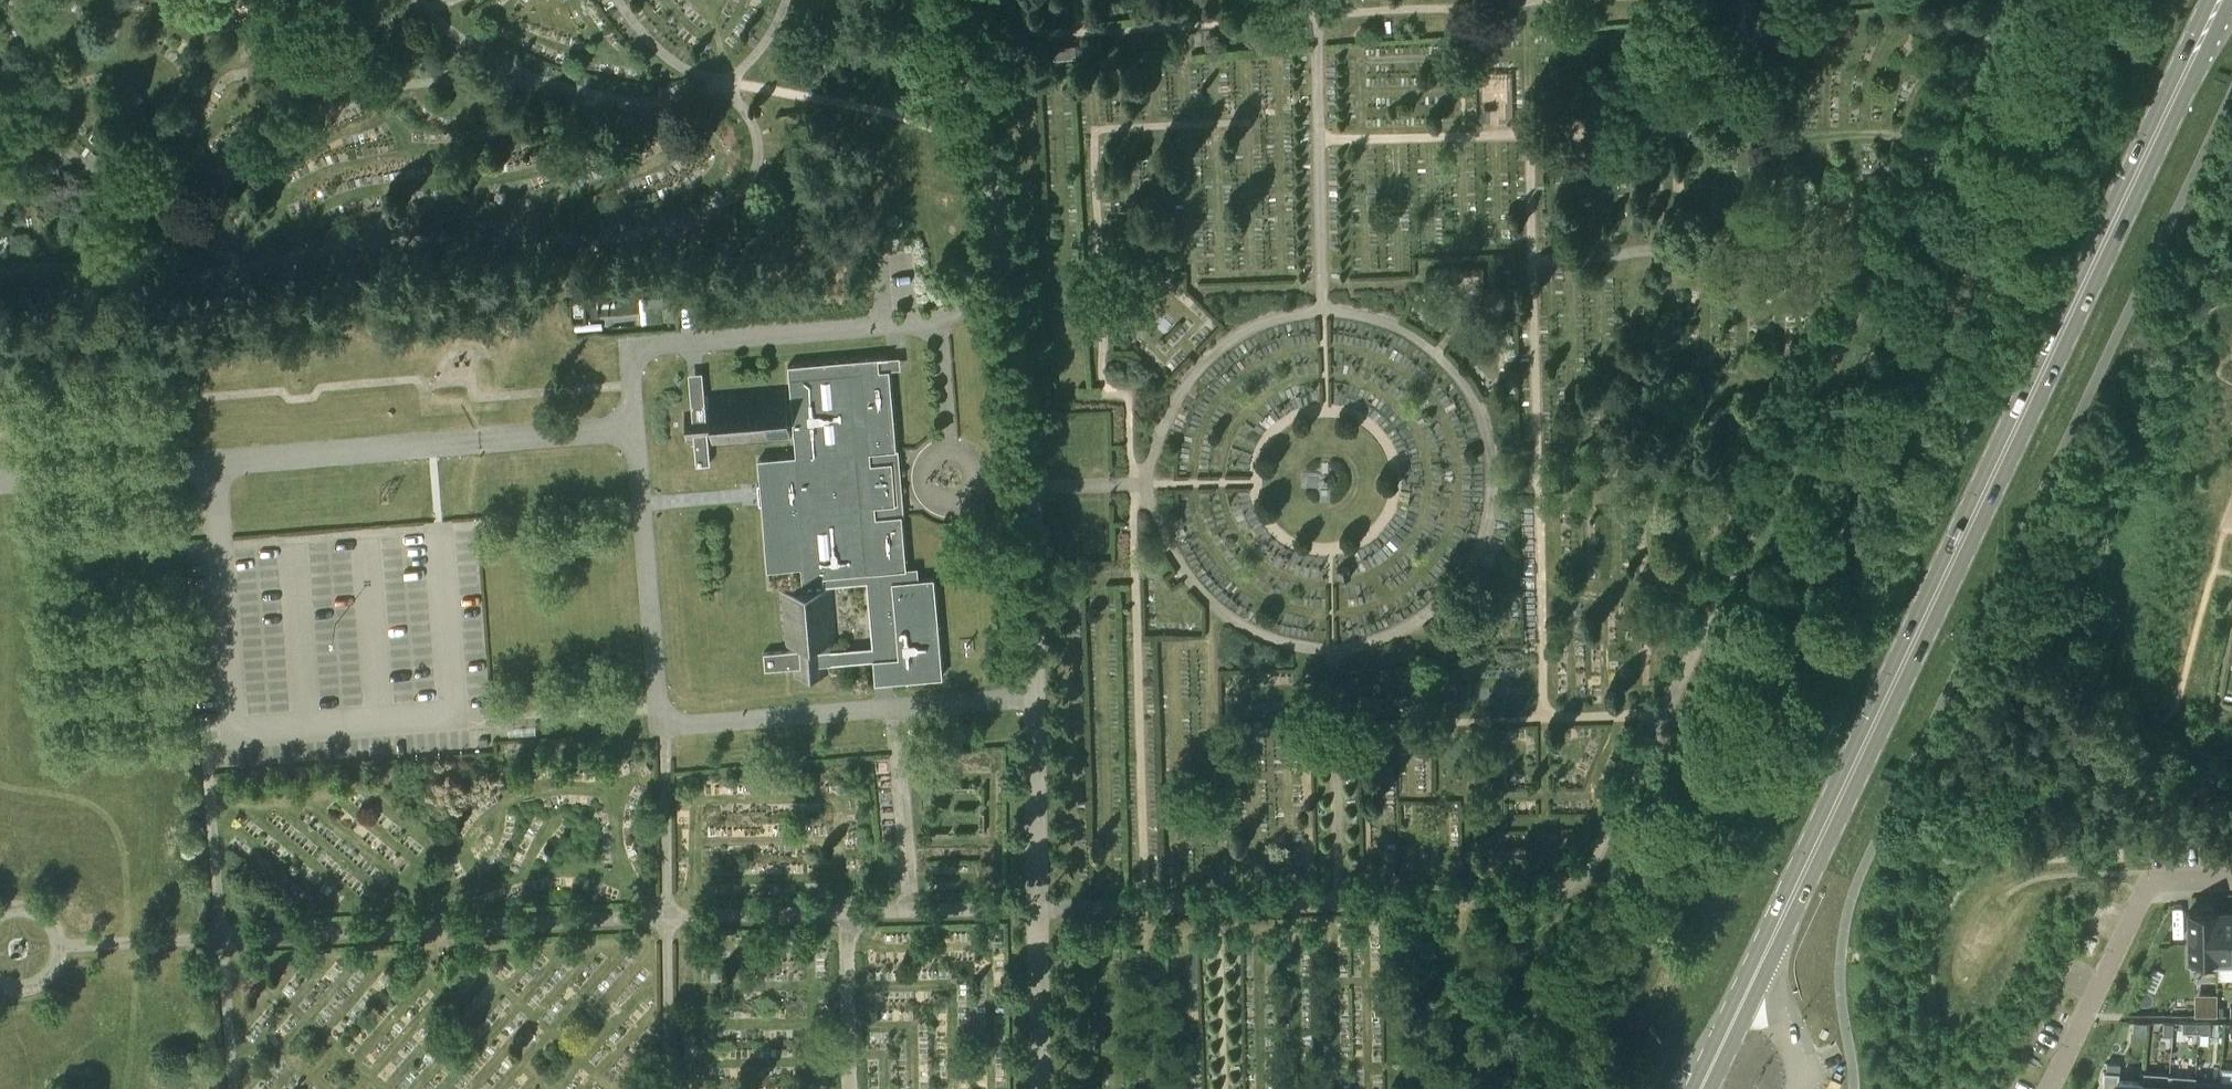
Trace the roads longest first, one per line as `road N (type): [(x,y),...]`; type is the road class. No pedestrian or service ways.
road 1 (primary): [(1701,1088),(2220,0)]
road 2 (residential): [(2049,1088),(2143,895),(2163,880),(2231,877)]

